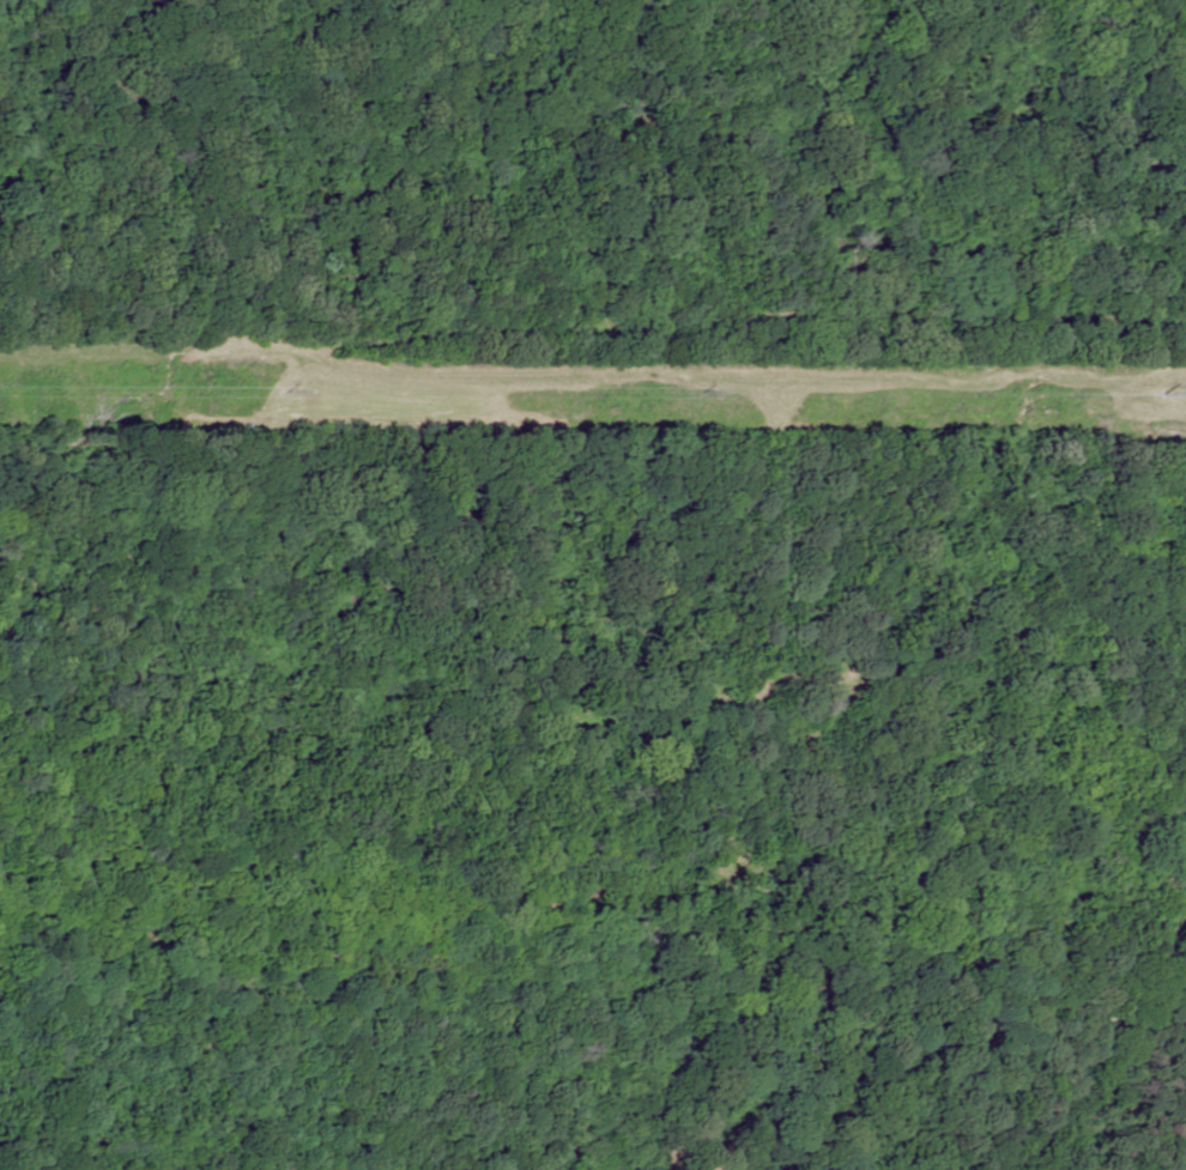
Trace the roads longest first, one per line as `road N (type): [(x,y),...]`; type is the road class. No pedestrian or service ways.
road 1 (residential): [(986,1169),(1134,977),(1185,713)]

